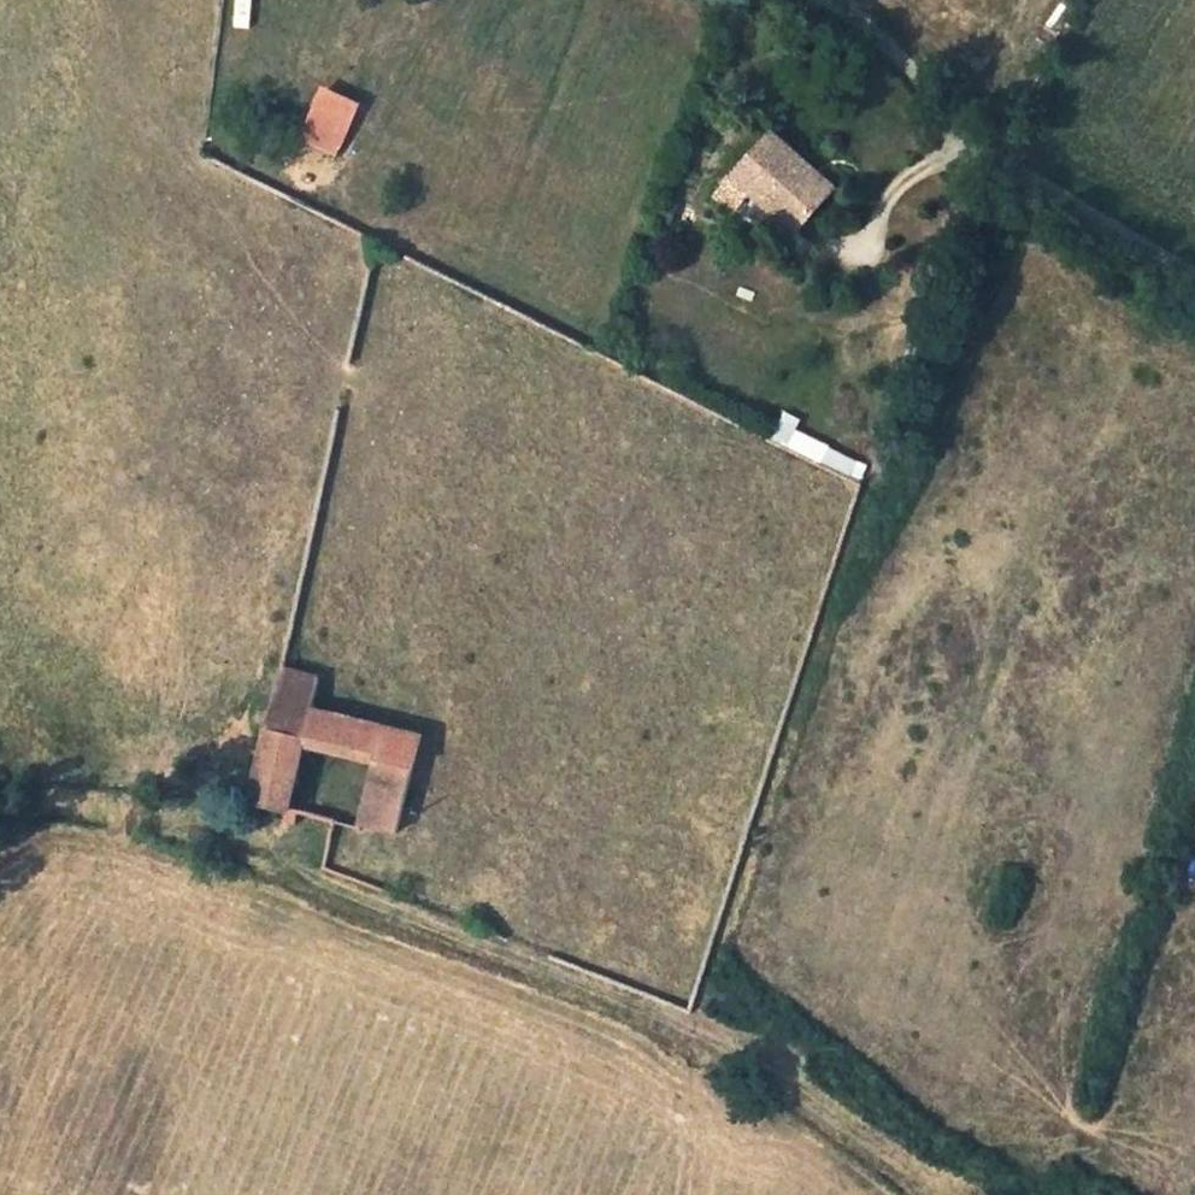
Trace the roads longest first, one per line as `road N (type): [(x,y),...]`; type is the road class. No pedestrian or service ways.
road 1 (track): [(928,1194),(685,1031),(162,818)]
road 2 (unclassified): [(826,0),(857,17),(963,137),(1194,274)]

